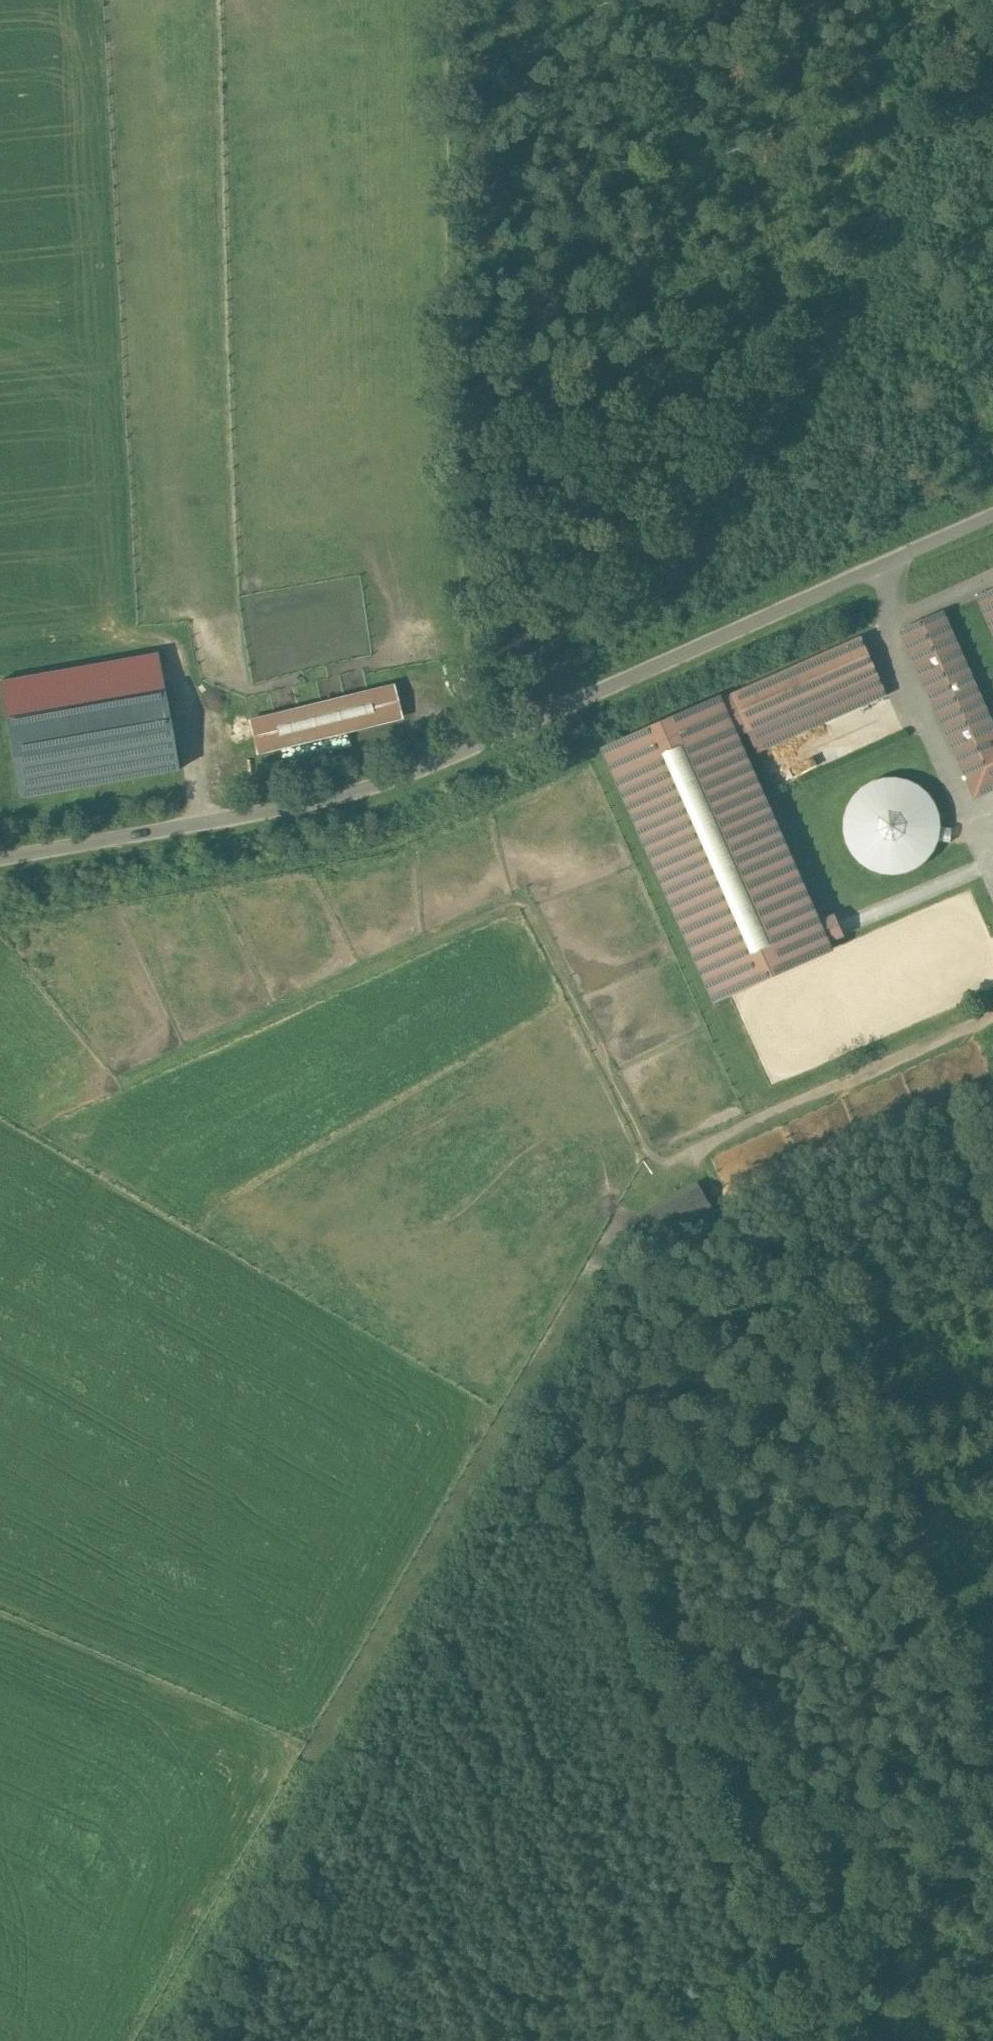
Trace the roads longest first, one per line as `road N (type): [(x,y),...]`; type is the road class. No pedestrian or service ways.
road 1 (unclassified): [(992,516),(368,793),(0,861)]
road 2 (track): [(571,1434),(807,2040)]
road 3 (track): [(702,1144),(992,1014)]

